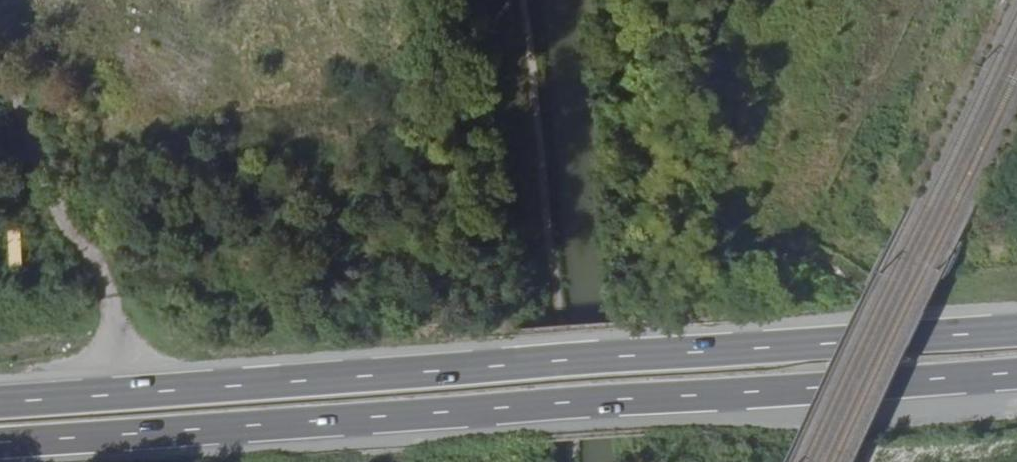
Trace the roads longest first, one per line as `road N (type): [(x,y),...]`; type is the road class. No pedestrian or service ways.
road 1 (trunk): [(0,442),(1016,372)]
road 2 (trunk): [(1016,331),(0,401)]
road 3 (track): [(158,390),(63,217),(0,57)]

